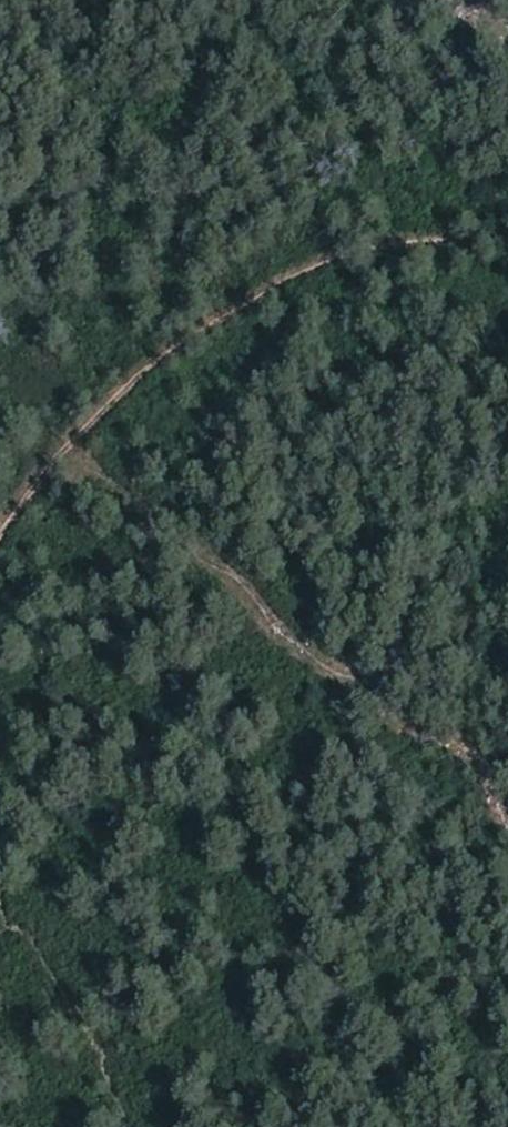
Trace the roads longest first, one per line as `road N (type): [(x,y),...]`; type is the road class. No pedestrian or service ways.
road 1 (track): [(507,238),(355,250),(206,323),(64,451),(0,532)]

